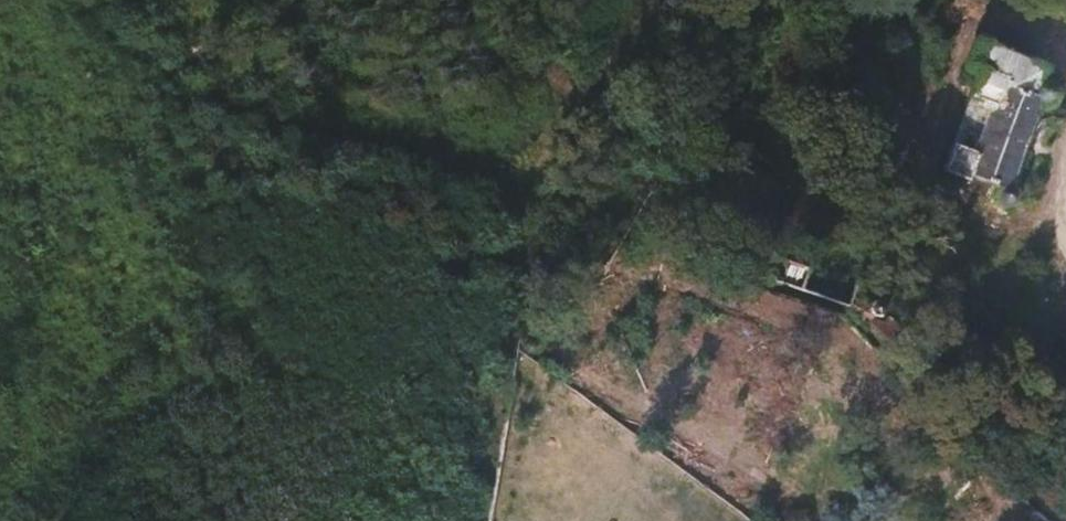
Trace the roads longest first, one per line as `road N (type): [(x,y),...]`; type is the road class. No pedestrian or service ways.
road 1 (track): [(50,0),(164,98),(339,153),(554,202)]
road 2 (track): [(497,520),(554,202)]

